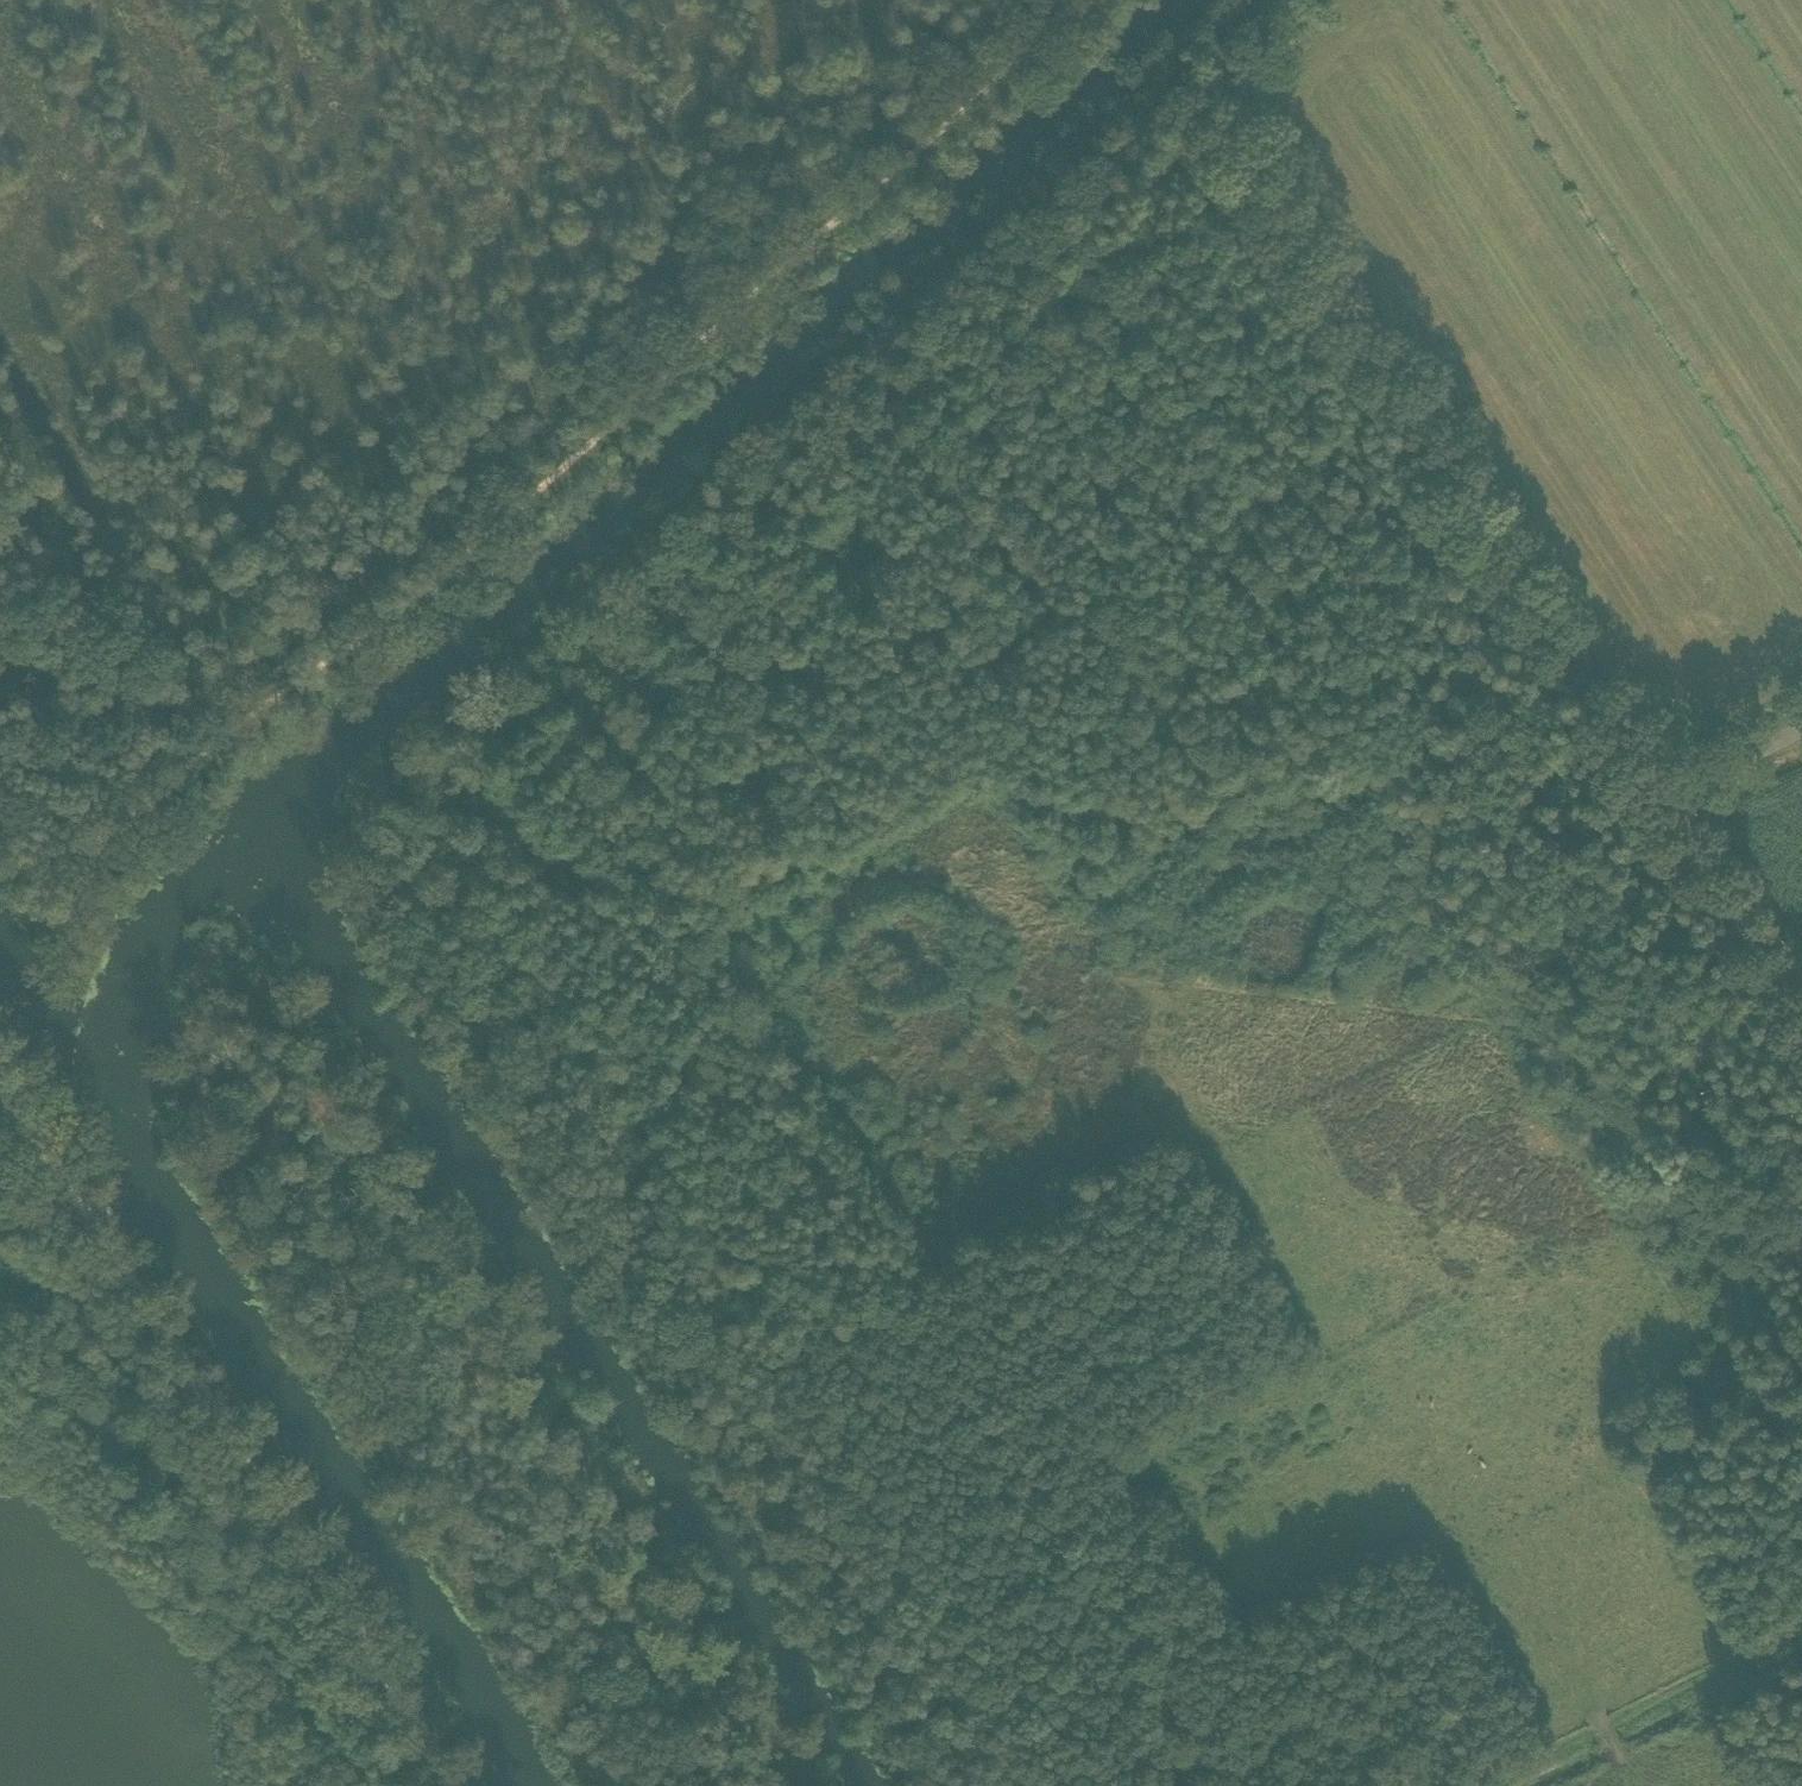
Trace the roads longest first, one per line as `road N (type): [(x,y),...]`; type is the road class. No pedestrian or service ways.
road 1 (track): [(0,796),(20,822),(60,844),(114,828),(215,741),(491,533),(1080,0)]
road 2 (track): [(458,1785),(0,1077)]
road 3 (track): [(1216,119),(1599,702),(1685,813)]
road 4 (unclassified): [(1801,991),(1685,813),(1801,760)]

